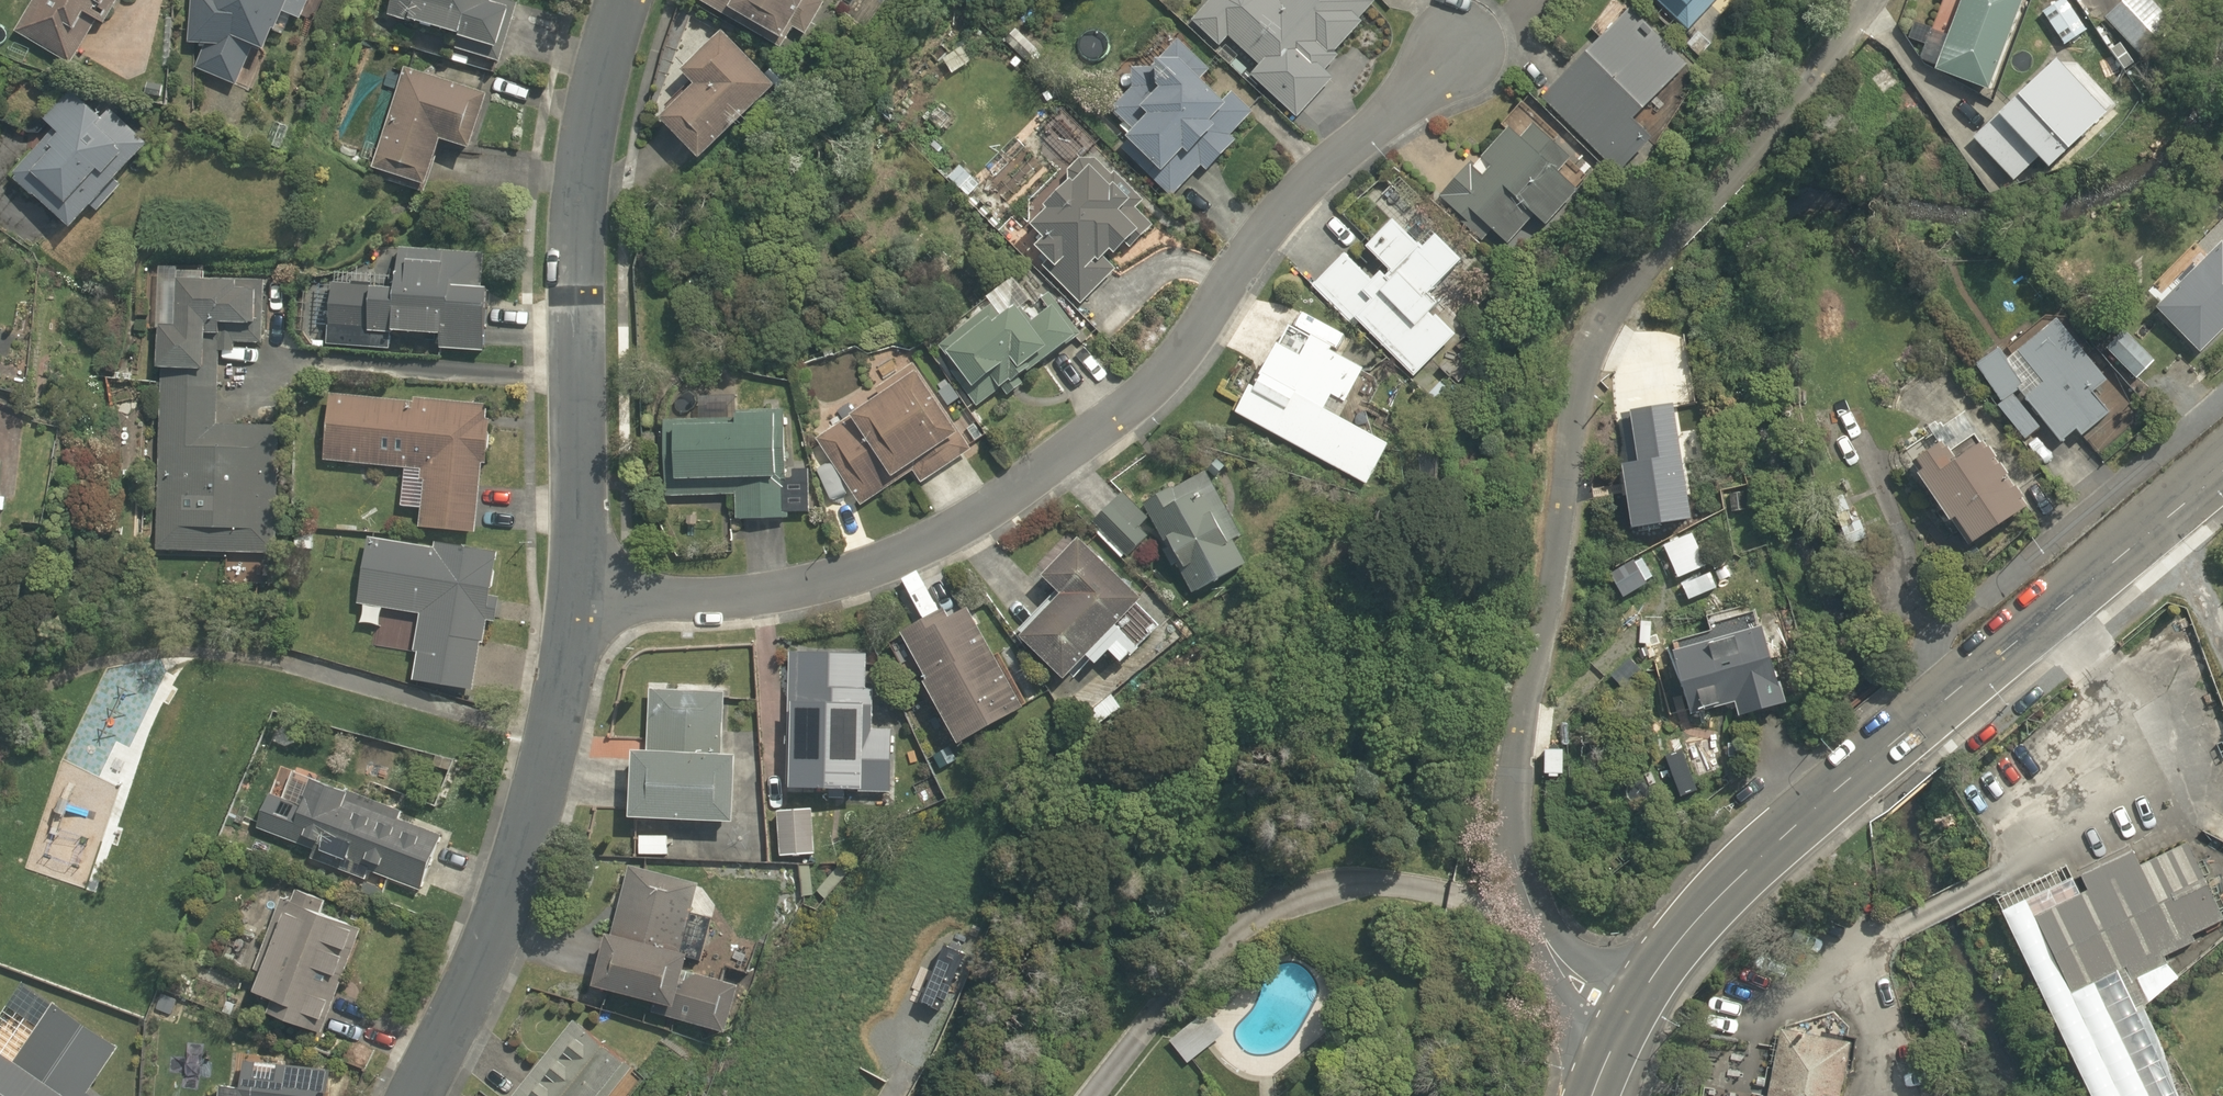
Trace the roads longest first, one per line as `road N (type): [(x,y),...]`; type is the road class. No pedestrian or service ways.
road 1 (residential): [(1626,1017),(1546,942),(1514,852),(1515,747),(1552,601),(1579,360),(1586,336),(1880,0)]
road 2 (residential): [(580,597),(745,599),(843,579),(972,523),(1088,440),(1181,355),(1295,197),(1413,95),(1449,53)]
road 3 (secondary): [(1626,1017),(1713,901),(1856,774),(2222,477)]
road 4 (residential): [(630,0),(593,122),(580,269),(580,597)]
road 5 (residential): [(580,597),(560,717),(465,993),(418,1095)]

